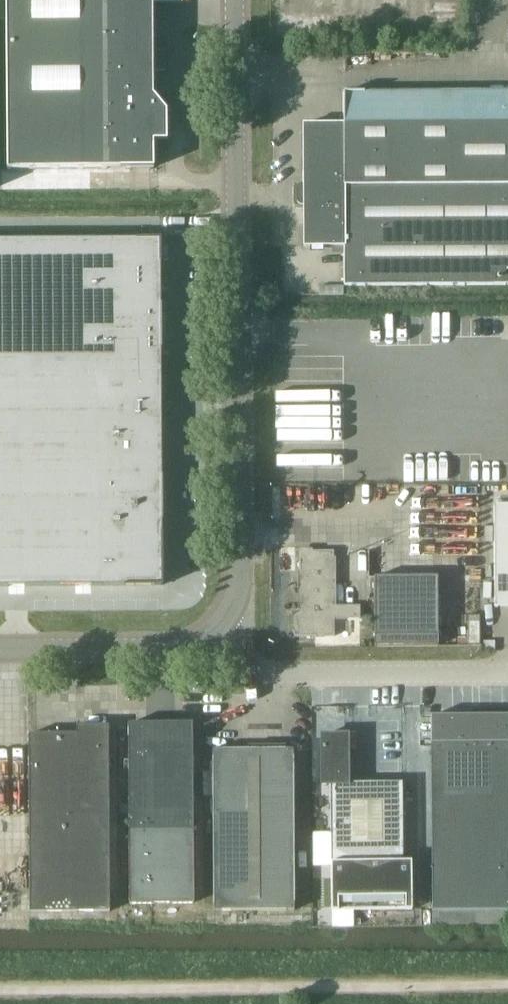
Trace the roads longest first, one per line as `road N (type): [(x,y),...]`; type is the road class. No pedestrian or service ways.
road 1 (unclassified): [(216,630),(238,581),(234,0)]
road 2 (unclassified): [(216,630),(262,674),(507,673)]
road 3 (unclassified): [(0,651),(168,650),(216,630)]

